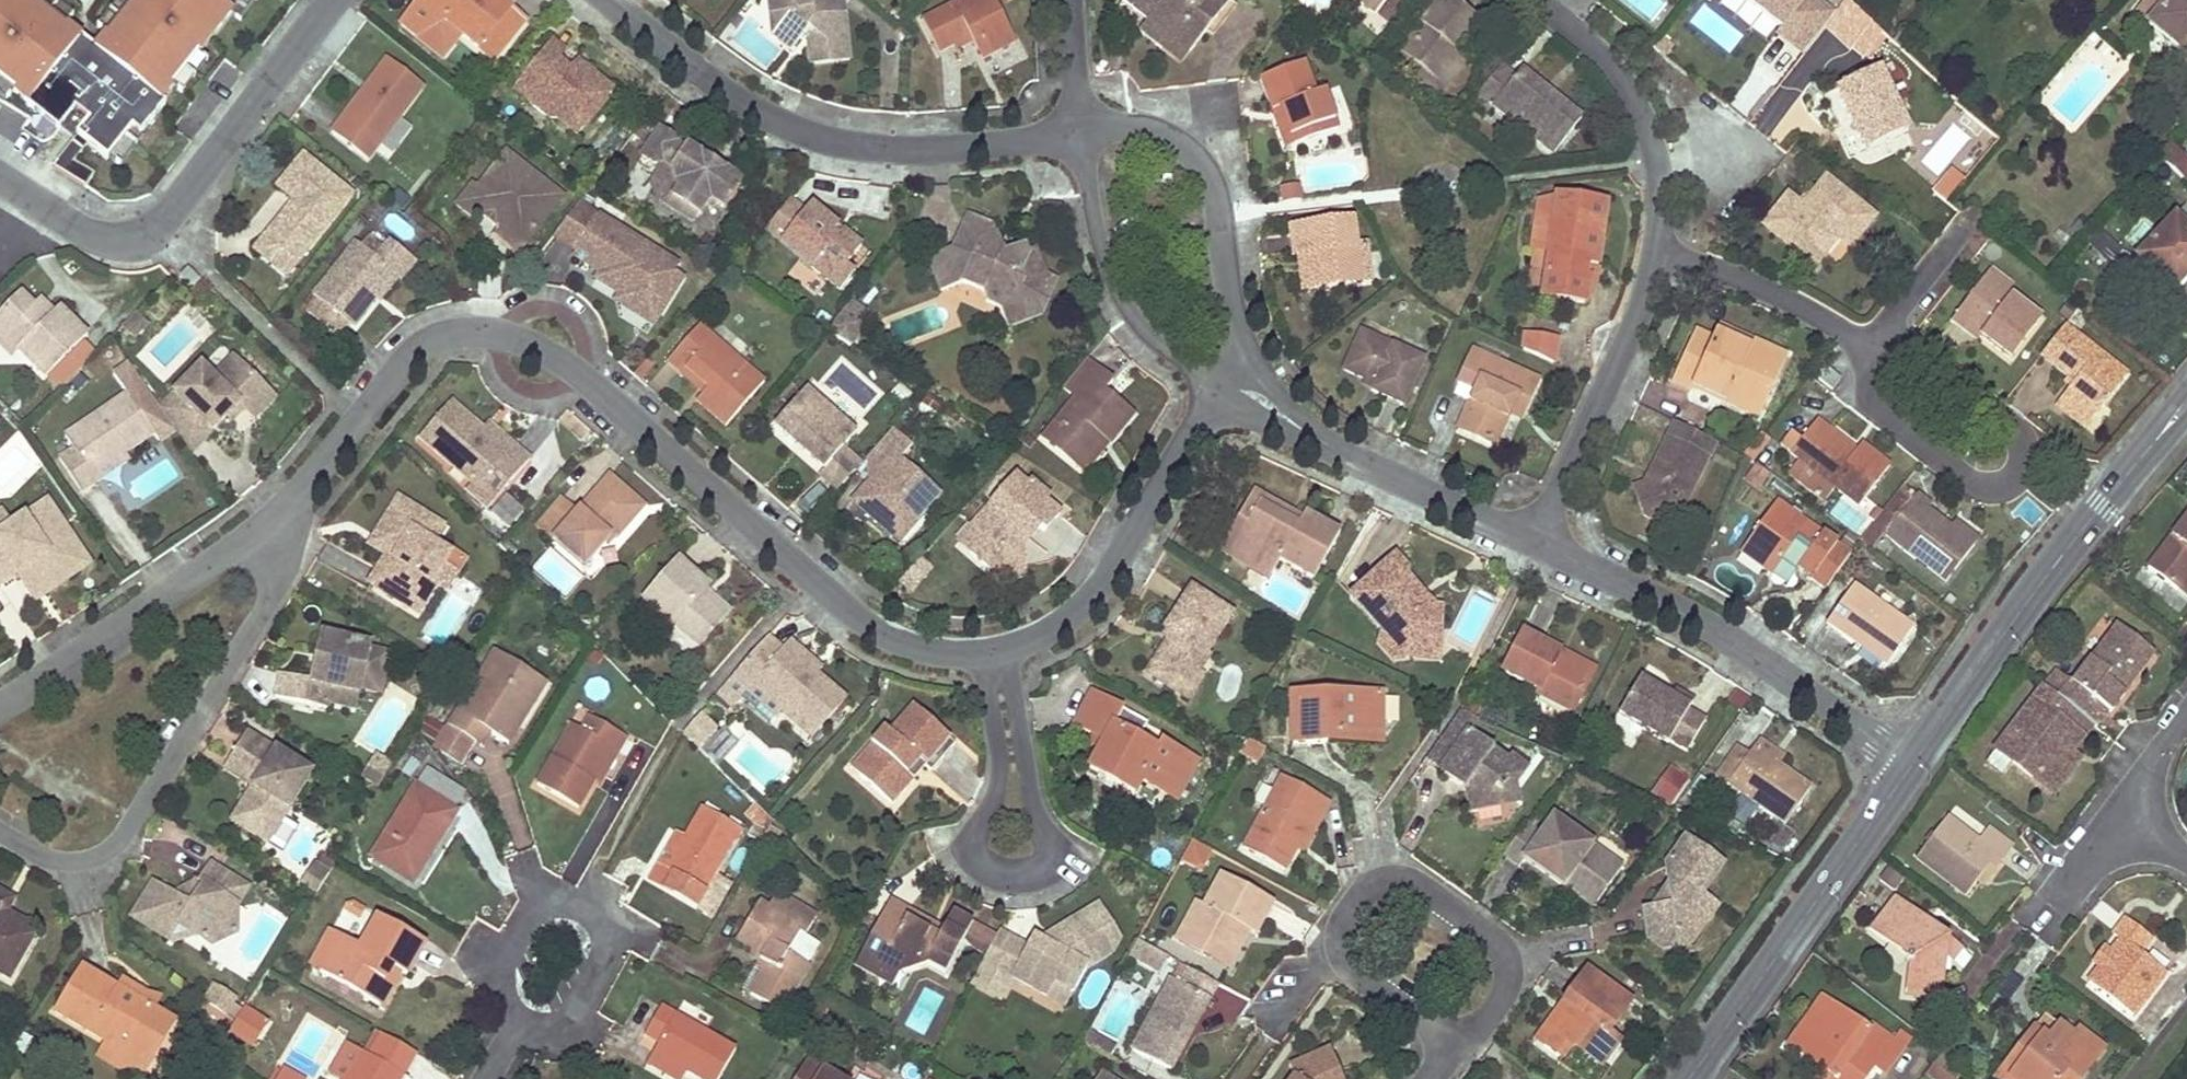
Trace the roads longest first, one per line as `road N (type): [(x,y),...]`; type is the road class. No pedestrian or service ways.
road 1 (residential): [(575,373),(880,637),(923,653),(994,656)]
road 2 (residential): [(604,0),(704,80),(814,137),(902,150),(1080,134)]
road 3 (residential): [(0,833),(67,862),(96,857),(121,837),(266,610),(290,503)]
road 4 (residential): [(994,656),(989,699),(1000,772),(974,846),(991,869),(1013,874),(1046,865),(1053,851),(1035,814),(1015,694)]
road 5 (secondary): [(2186,404),(2043,578),(1911,765)]
road 6 (residential): [(1537,544),(1717,631),(1911,765)]
road 7 (residential): [(1873,356),(1862,390),(1876,412),(1971,486),(2009,479),(2022,456),(2009,420),(1925,352),(1887,346)]
road 8 (residential): [(43,206),(99,239),(156,231),(332,0)]
road 9 (residential): [(1455,1047),(1492,1014),(1509,967),(1494,939),(1419,884),(1383,879),(1349,907),(1339,949),(1360,980)]
road 10 (secondary): [(1911,765),(1688,1078)]
road 11 (residential): [(1216,391),(1232,356),(1233,321),(1206,174),(1165,137),(1080,134)]
road 12 (residential): [(0,709),(224,558),(290,503)]
road 13 (residential): [(1216,391),(1537,544)]
road 14 (residential): [(994,656),(1078,612),(1216,391)]
road 15 (residential): [(1655,255),(1637,316),(1537,544)]
road 16 (residential): [(1080,134),(1098,241),(1118,293),(1158,346),(1216,391)]
road 17 (residential): [(1655,255),(1662,189),(1637,103),(1607,59),(1536,0)]
road 18 (residential): [(290,503),(415,351),(456,333),(504,335)]
road 19 (residential): [(605,960),(608,930),(590,906),(561,898),(534,911),(498,978),(506,1007),(524,1022)]
road 20 (residential): [(1873,356),(1759,288),(1655,255)]
road 21 (residential): [(1984,205),(1900,307),(1887,346)]
road 22 (residential): [(2145,806),(2107,841),(2046,921)]
road 23 (residential): [(575,373),(580,332),(560,312),(532,309),(504,335)]
road 24 (residential): [(1070,0),(1080,134)]

